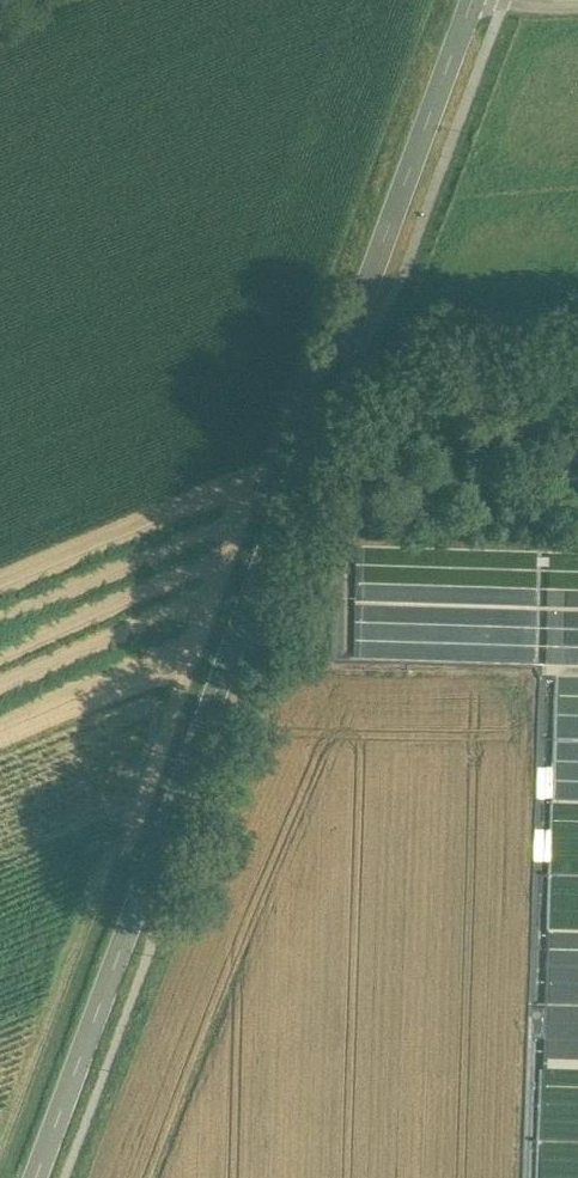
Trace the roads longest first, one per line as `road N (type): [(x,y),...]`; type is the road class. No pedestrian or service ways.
road 1 (secondary): [(472,0),(32,1177)]

